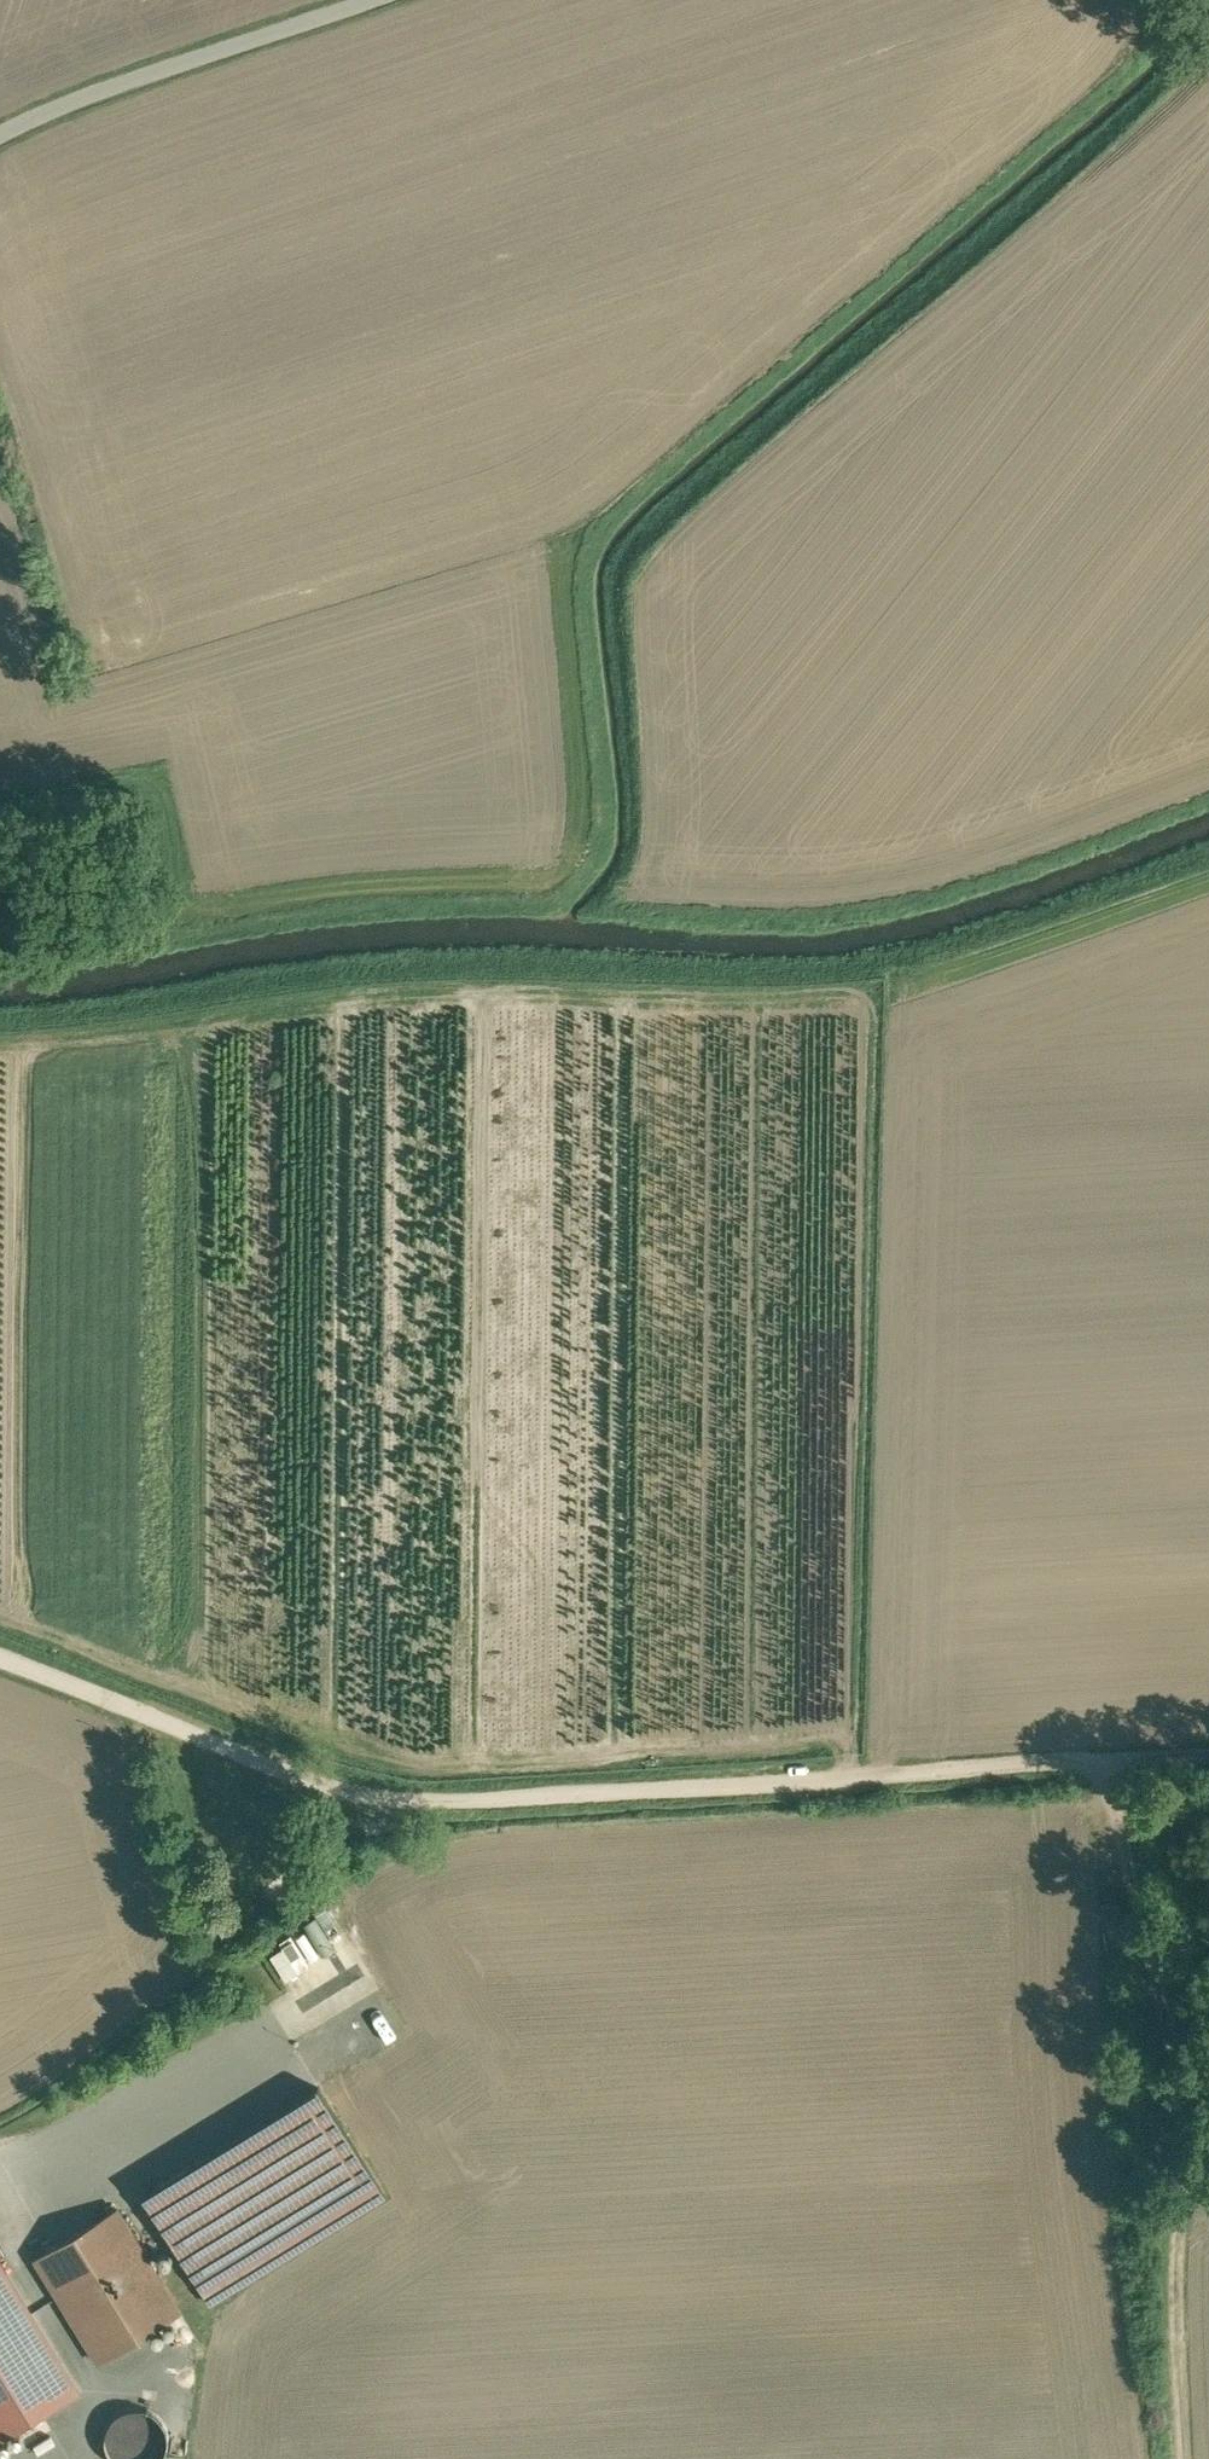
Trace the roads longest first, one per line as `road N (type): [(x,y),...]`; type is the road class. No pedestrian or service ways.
road 1 (track): [(1176,2458),(1173,2263),(1188,2116),(1102,1763)]
road 2 (unclassified): [(377,0),(0,136)]

